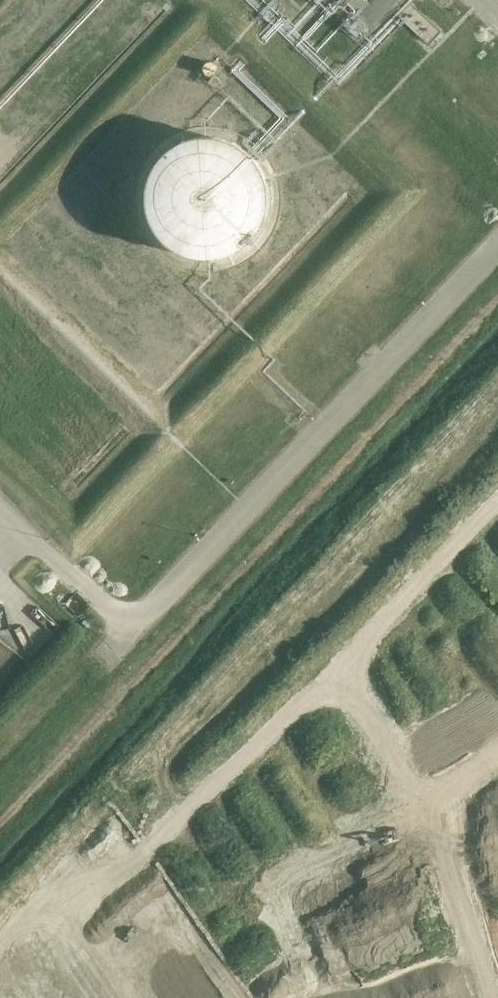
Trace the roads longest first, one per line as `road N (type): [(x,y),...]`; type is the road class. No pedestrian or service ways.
road 1 (unclassified): [(497,238),(128,613),(108,606),(0,504)]

